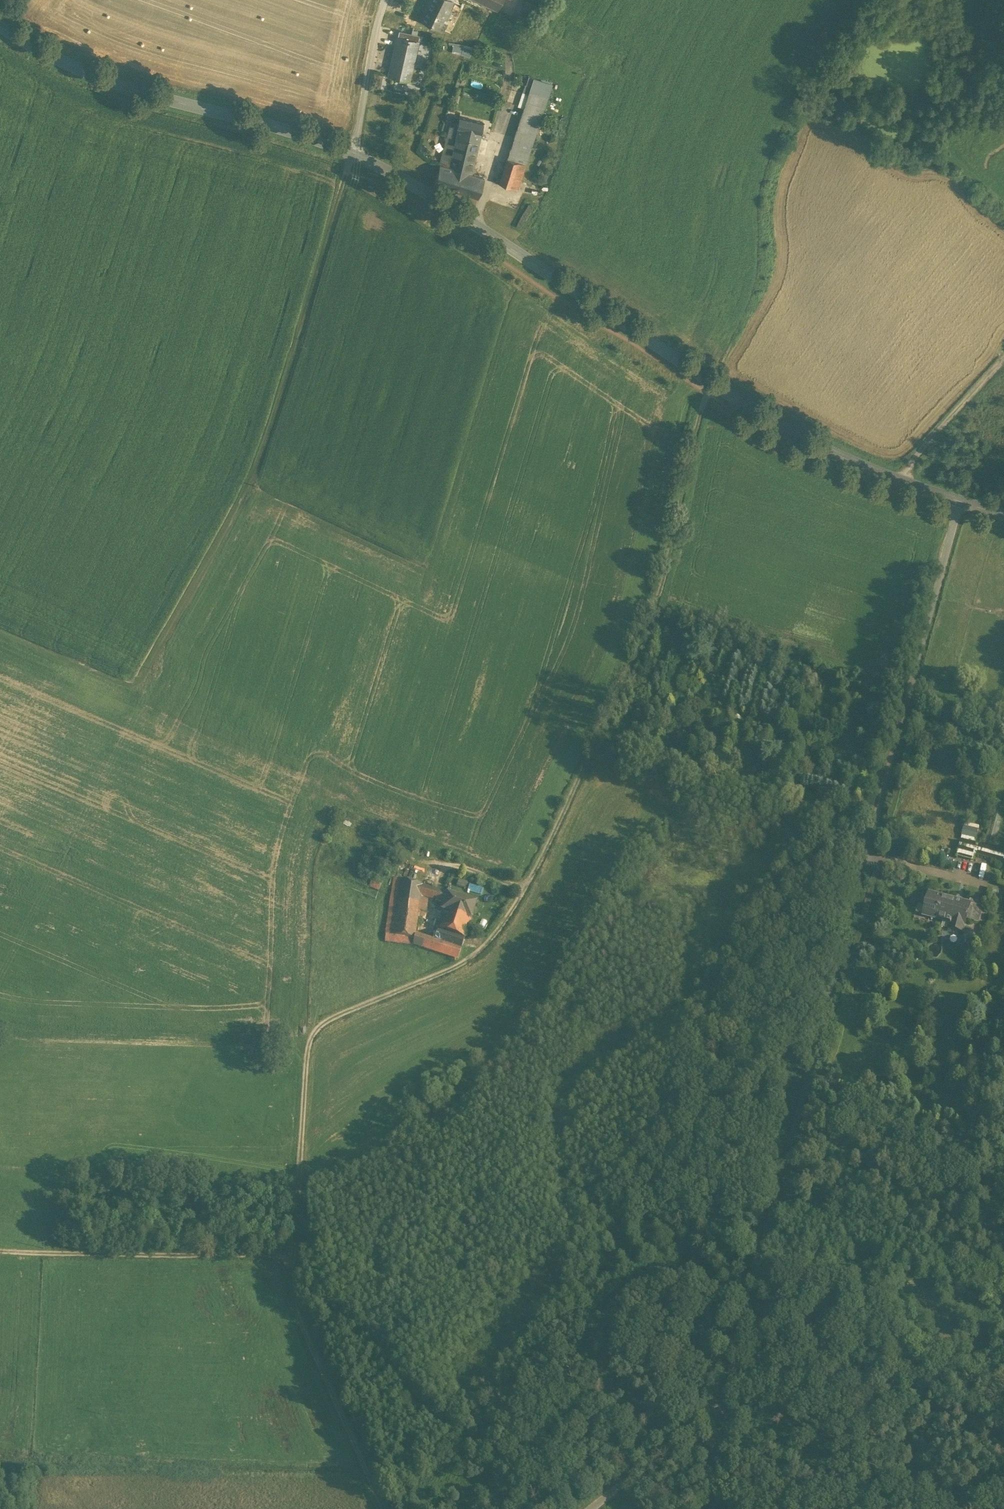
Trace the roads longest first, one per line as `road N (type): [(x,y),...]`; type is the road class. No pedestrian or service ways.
road 1 (unclassified): [(962,501),(732,1363),(721,1392),(692,1426),(591,1508)]
road 2 (track): [(293,1267),(303,1056),(312,1029),(460,967),(490,943),(534,881),(651,621),(708,394)]
road 3 (track): [(29,884),(253,484),(347,171)]
road 4 (secondary): [(962,501),(786,428),(427,193),(352,153)]
road 5 (secondary): [(352,153),(127,87),(0,26)]
road 6 (track): [(293,1267),(270,1255),(0,1251)]
road 7 (track): [(382,1508),(294,1305),(293,1267)]
road 8 (track): [(802,1102),(1003,1227)]
road 9 (unclassified): [(385,0),(352,153)]
road 10 (track): [(721,1392),(738,1456),(779,1508)]

